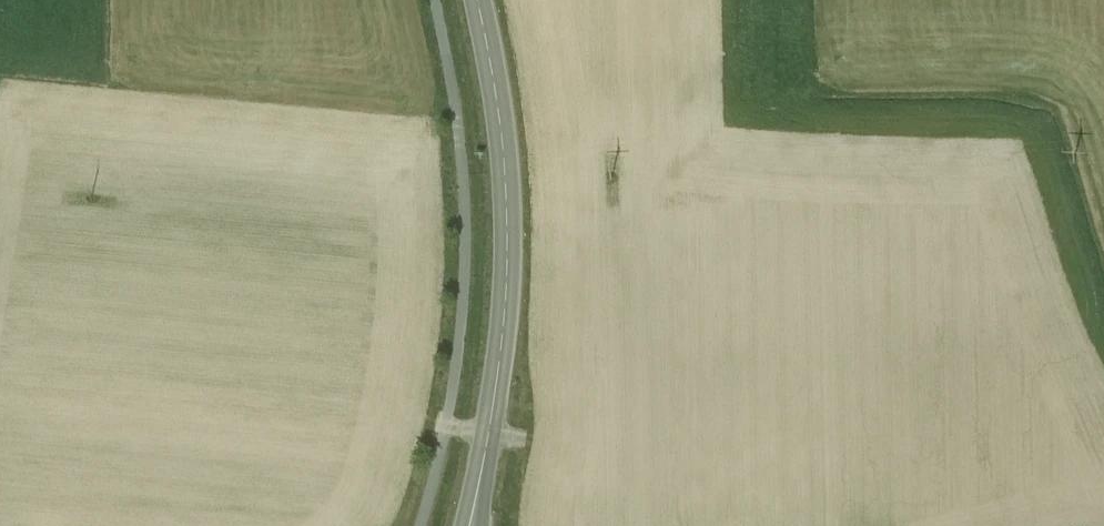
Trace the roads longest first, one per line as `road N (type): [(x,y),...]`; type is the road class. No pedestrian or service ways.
road 1 (secondary): [(478,0),(503,150),(507,251),(499,363),(471,525)]

